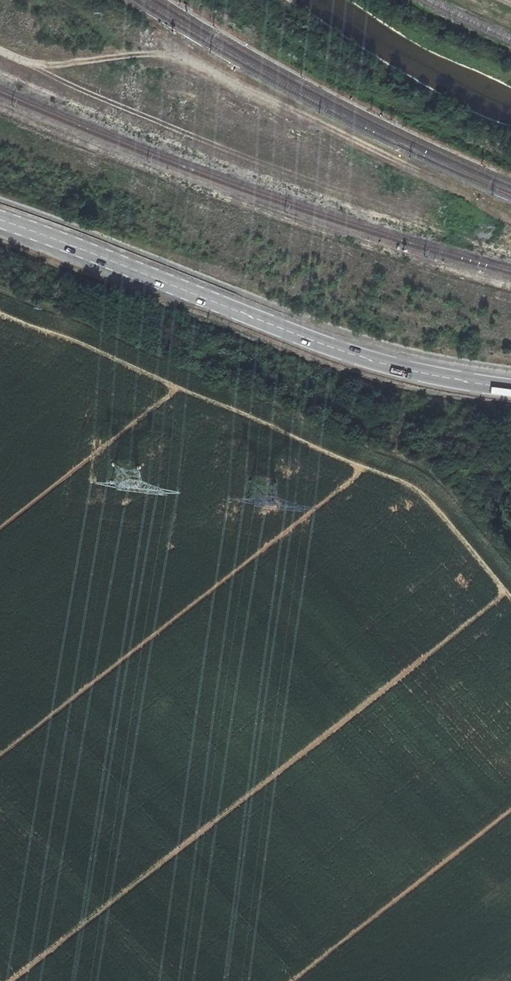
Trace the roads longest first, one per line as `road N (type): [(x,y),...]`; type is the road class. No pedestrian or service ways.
road 1 (secondary): [(0,219),(332,348),(510,388)]
road 2 (track): [(410,164),(169,56),(48,65),(0,51)]

